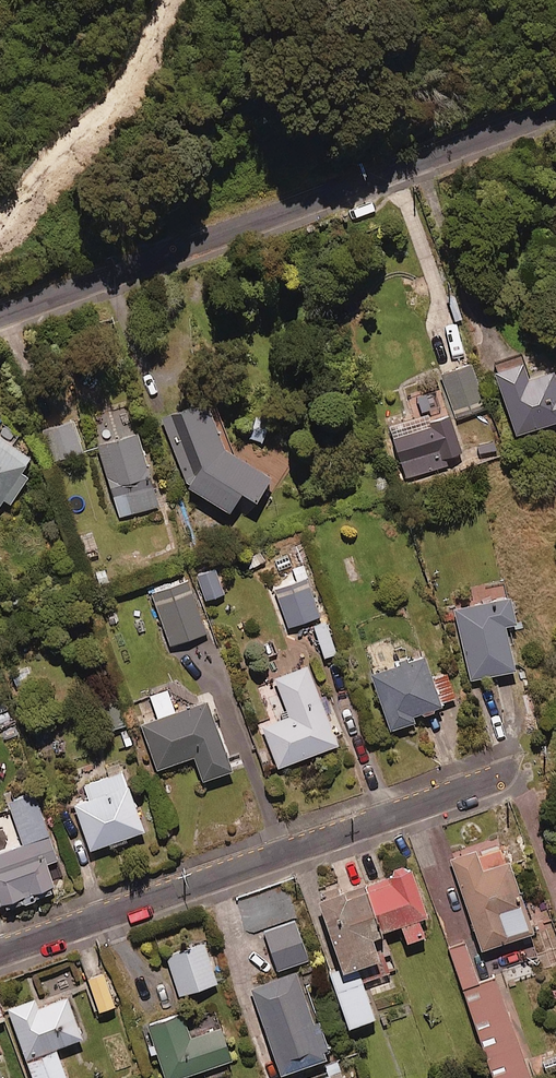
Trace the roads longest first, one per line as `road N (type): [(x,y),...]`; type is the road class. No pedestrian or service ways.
road 1 (residential): [(0,315),(555,117)]
road 2 (residential): [(0,950),(501,773)]

